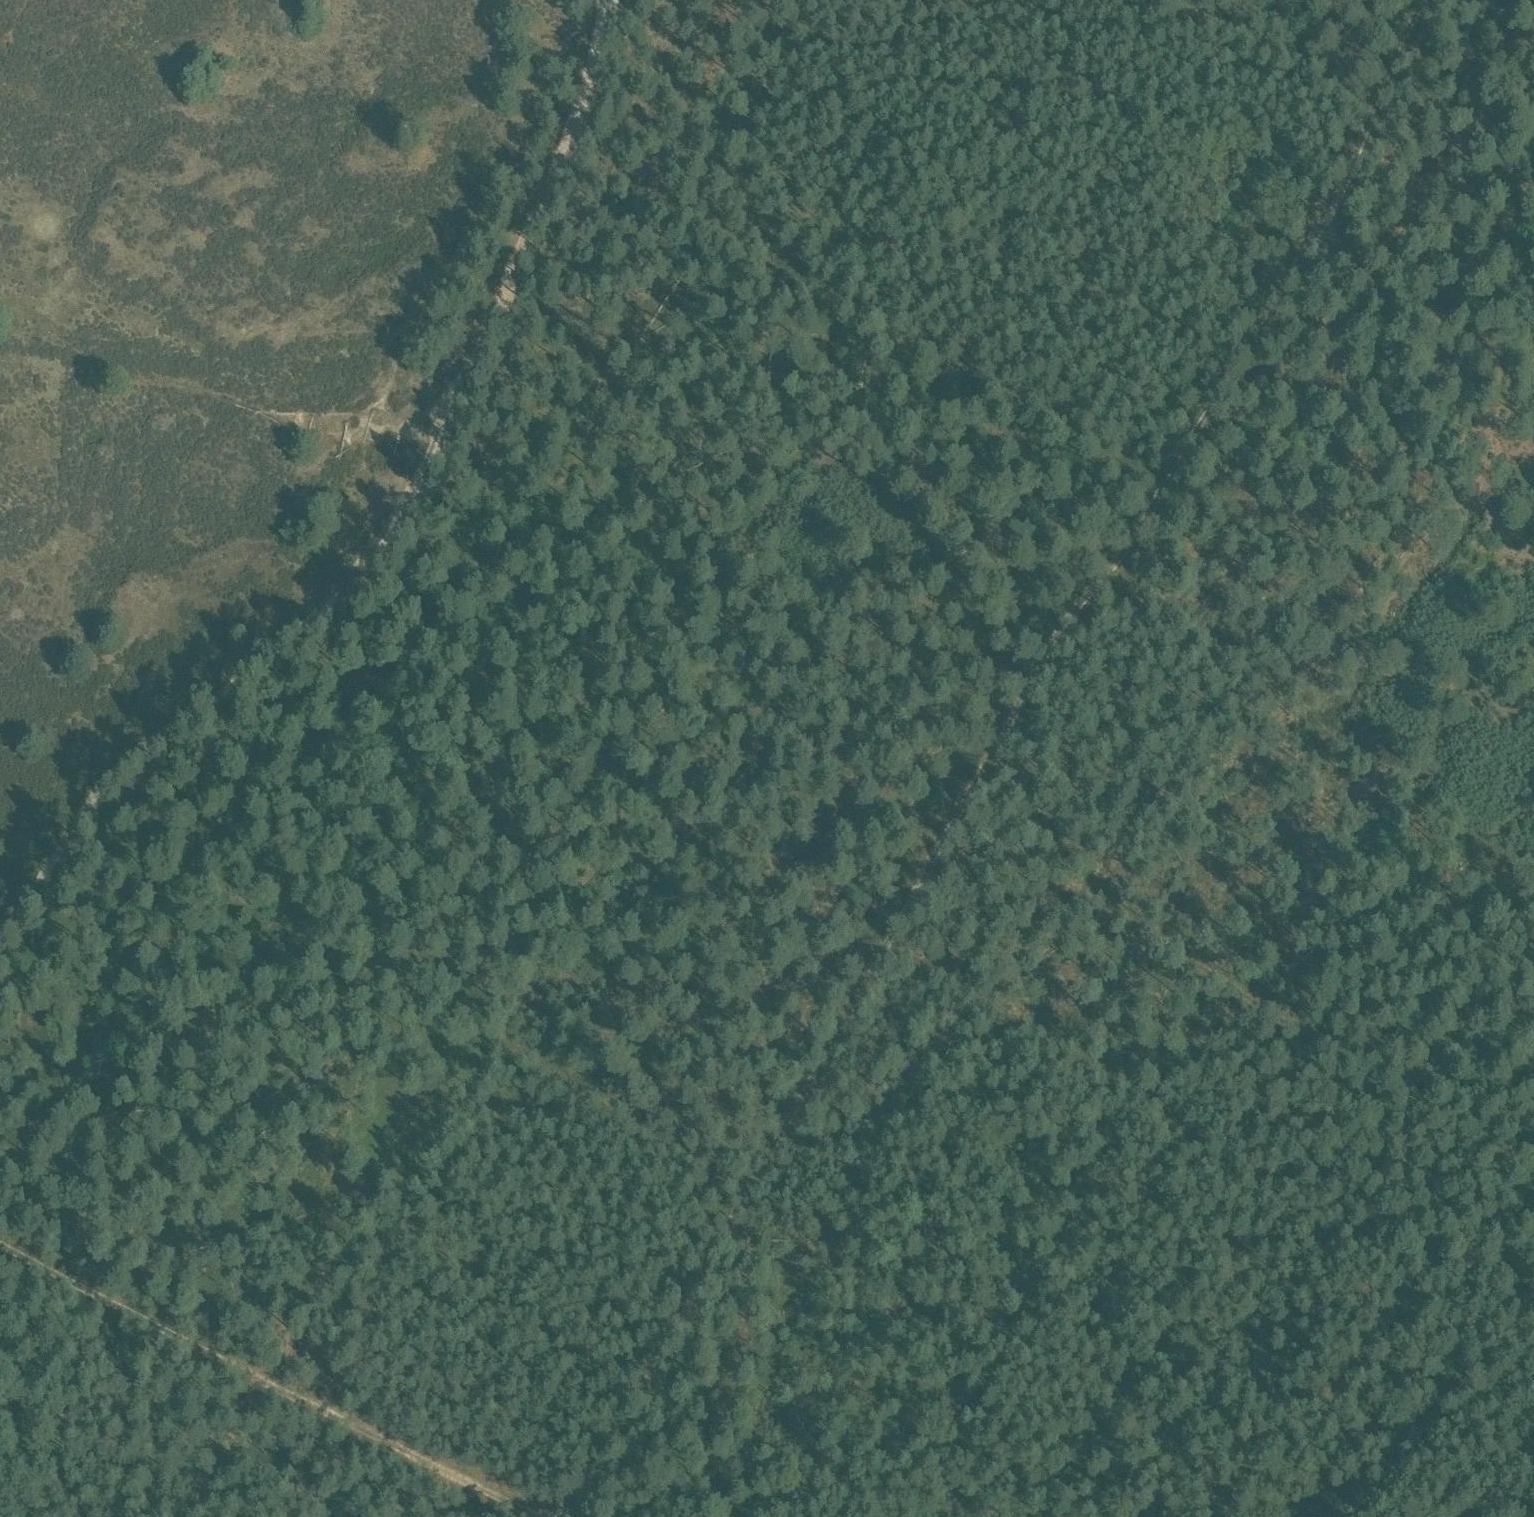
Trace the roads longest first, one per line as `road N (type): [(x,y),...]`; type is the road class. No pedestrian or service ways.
road 1 (track): [(0,941),(111,783),(344,595),(432,440),(560,115),(594,0)]
road 2 (track): [(968,820),(1533,1168)]
road 3 (track): [(0,1238),(535,1516)]

